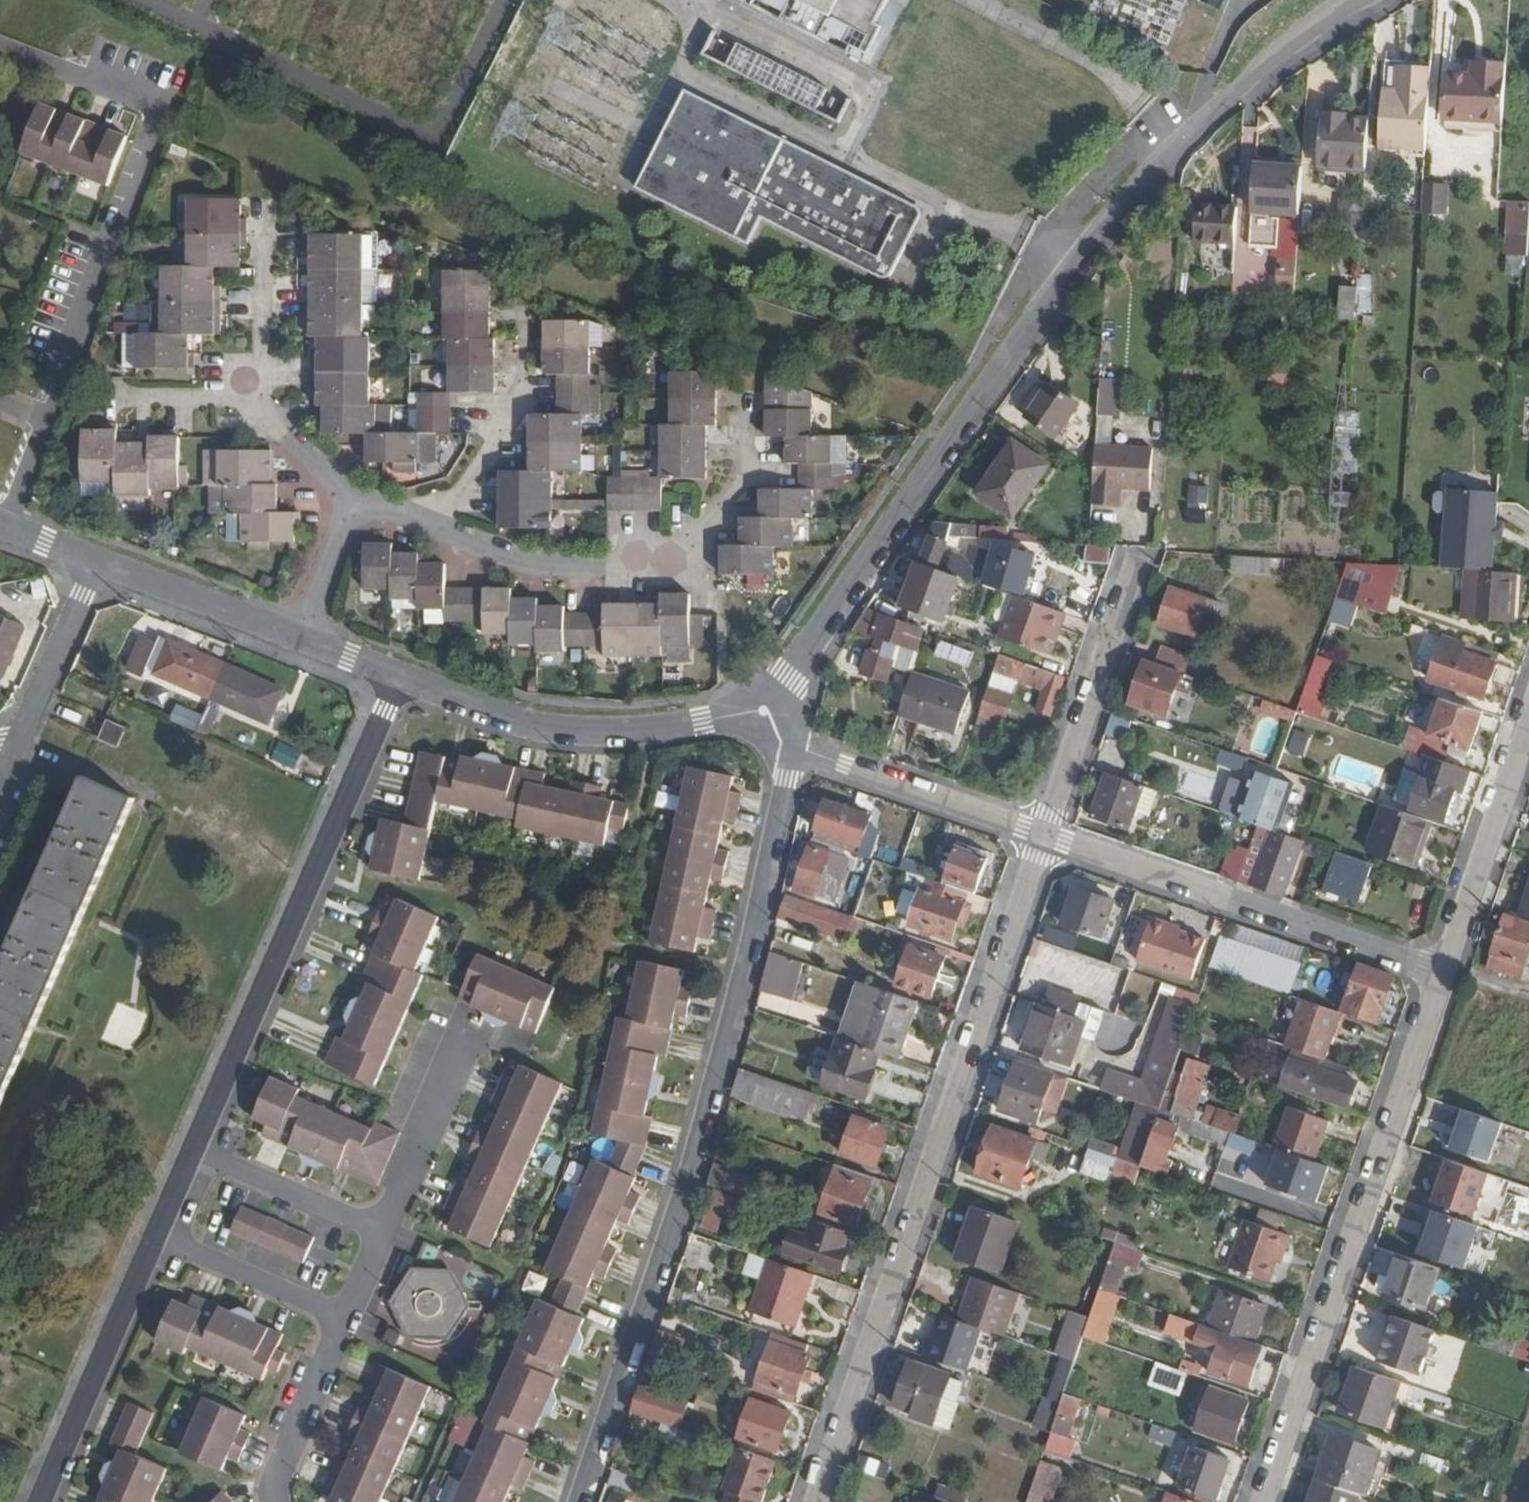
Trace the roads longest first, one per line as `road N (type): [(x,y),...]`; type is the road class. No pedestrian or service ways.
road 1 (residential): [(580,1501),(691,1180),(793,745)]
road 2 (residential): [(1046,837),(817,1501)]
road 3 (residential): [(0,52),(158,112),(0,522)]
road 4 (residential): [(1443,974),(1264,1501)]
road 5 (unclassified): [(764,710),(1079,265)]
road 6 (residential): [(398,679),(193,1150)]
road 7 (residential): [(349,505),(483,553),(604,571),(693,549),(748,478),(748,417)]
road 8 (residential): [(1046,837),(1443,974)]
road 9 (unclassified): [(398,679),(513,719),(570,730),(654,728),(764,710)]
road 10 (residential): [(155,1235),(39,1501)]
road 11 (residential): [(1139,574),(1046,837)]
road 12 (residential): [(793,745),(1046,837)]
road 13 (residential): [(1528,721),(1443,974)]
road 14 (unclassified): [(94,563),(299,639)]
road 15 (residential): [(468,1040),(383,1230)]
road 16 (residential): [(155,1235),(345,1317)]
road 17 (residential): [(193,1150),(383,1230)]
road 18 (residential): [(20,753),(94,563)]
road 19 (residential): [(345,1317),(264,1501)]
road 20 (unclassified): [(1355,0),(1233,93)]
road 21 (unclassified): [(1079,265),(1178,149)]
road 22 (residential): [(262,255),(257,400)]
road 23 (residential): [(349,505),(299,639)]
road 24 (residential): [(257,400),(349,505)]
road 25 (residential): [(118,401),(257,400)]

